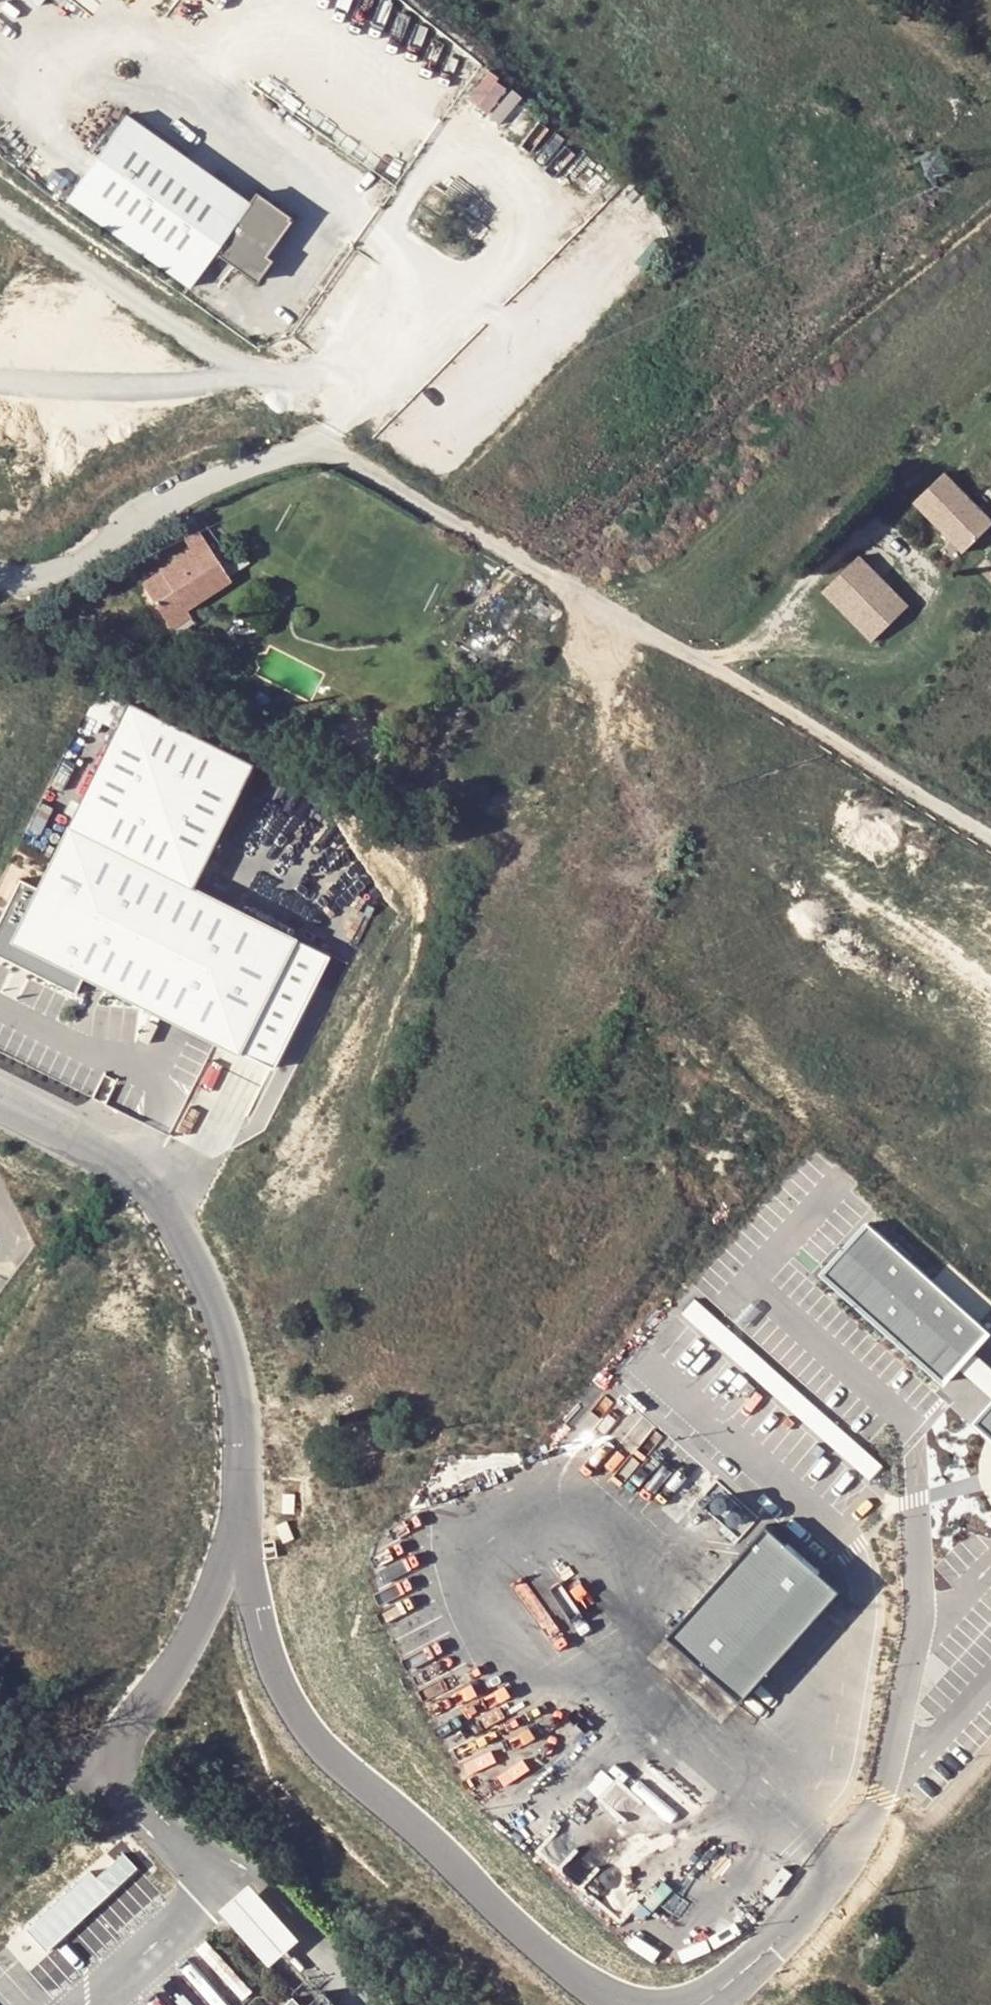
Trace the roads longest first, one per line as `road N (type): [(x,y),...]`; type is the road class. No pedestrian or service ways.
road 1 (unclassified): [(0,1099),(136,1165),(198,1263),(226,1333),(242,1409),(241,1543),(256,1607),(280,1683),(313,1743),(584,1990),(620,2004)]
road 2 (unclassified): [(0,569),(19,569),(231,464),(301,442),(420,501),(990,838)]
road 3 (unclassified): [(701,2004),(769,1949),(875,1804)]

